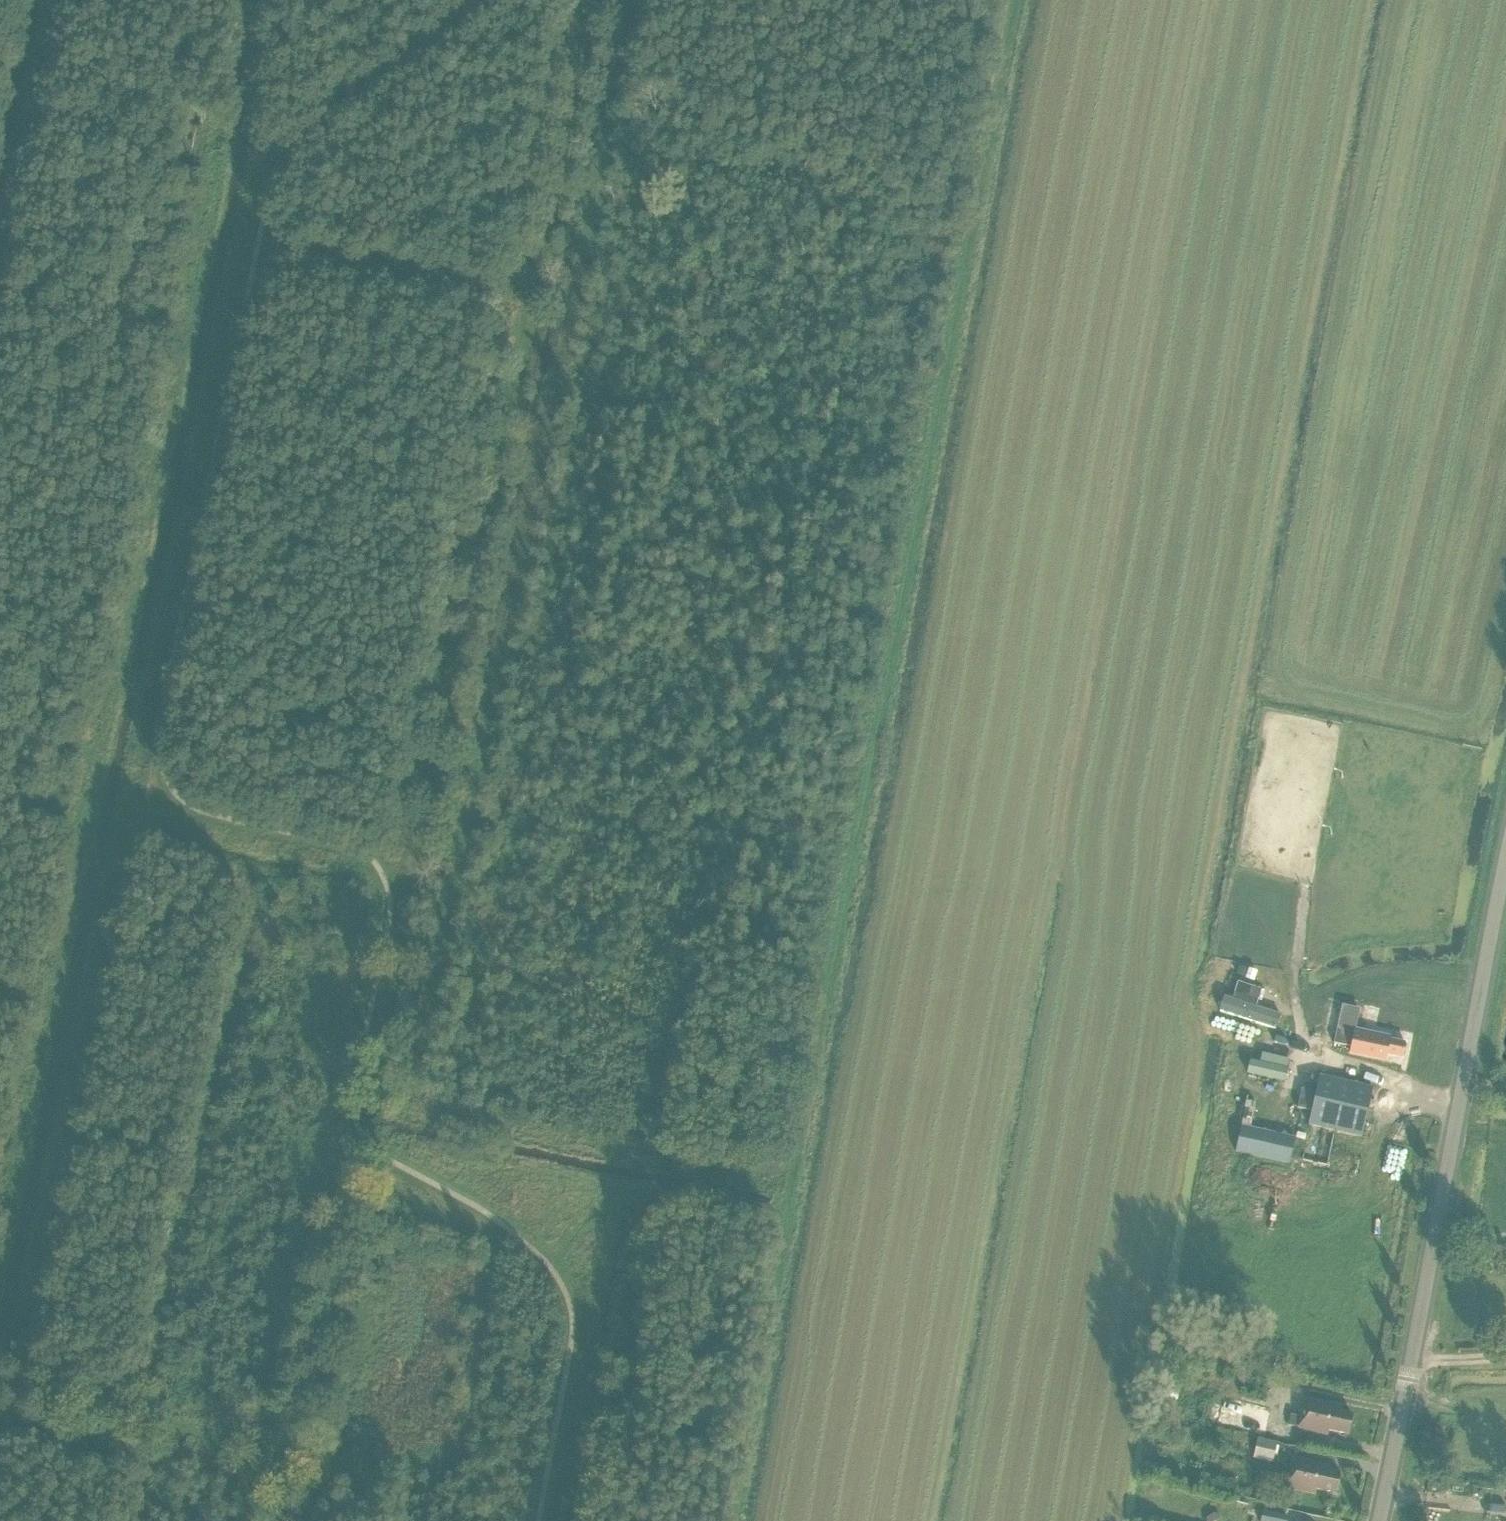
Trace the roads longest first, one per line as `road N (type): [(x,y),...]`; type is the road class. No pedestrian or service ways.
road 1 (tertiary): [(1380,1520),(1505,871)]

